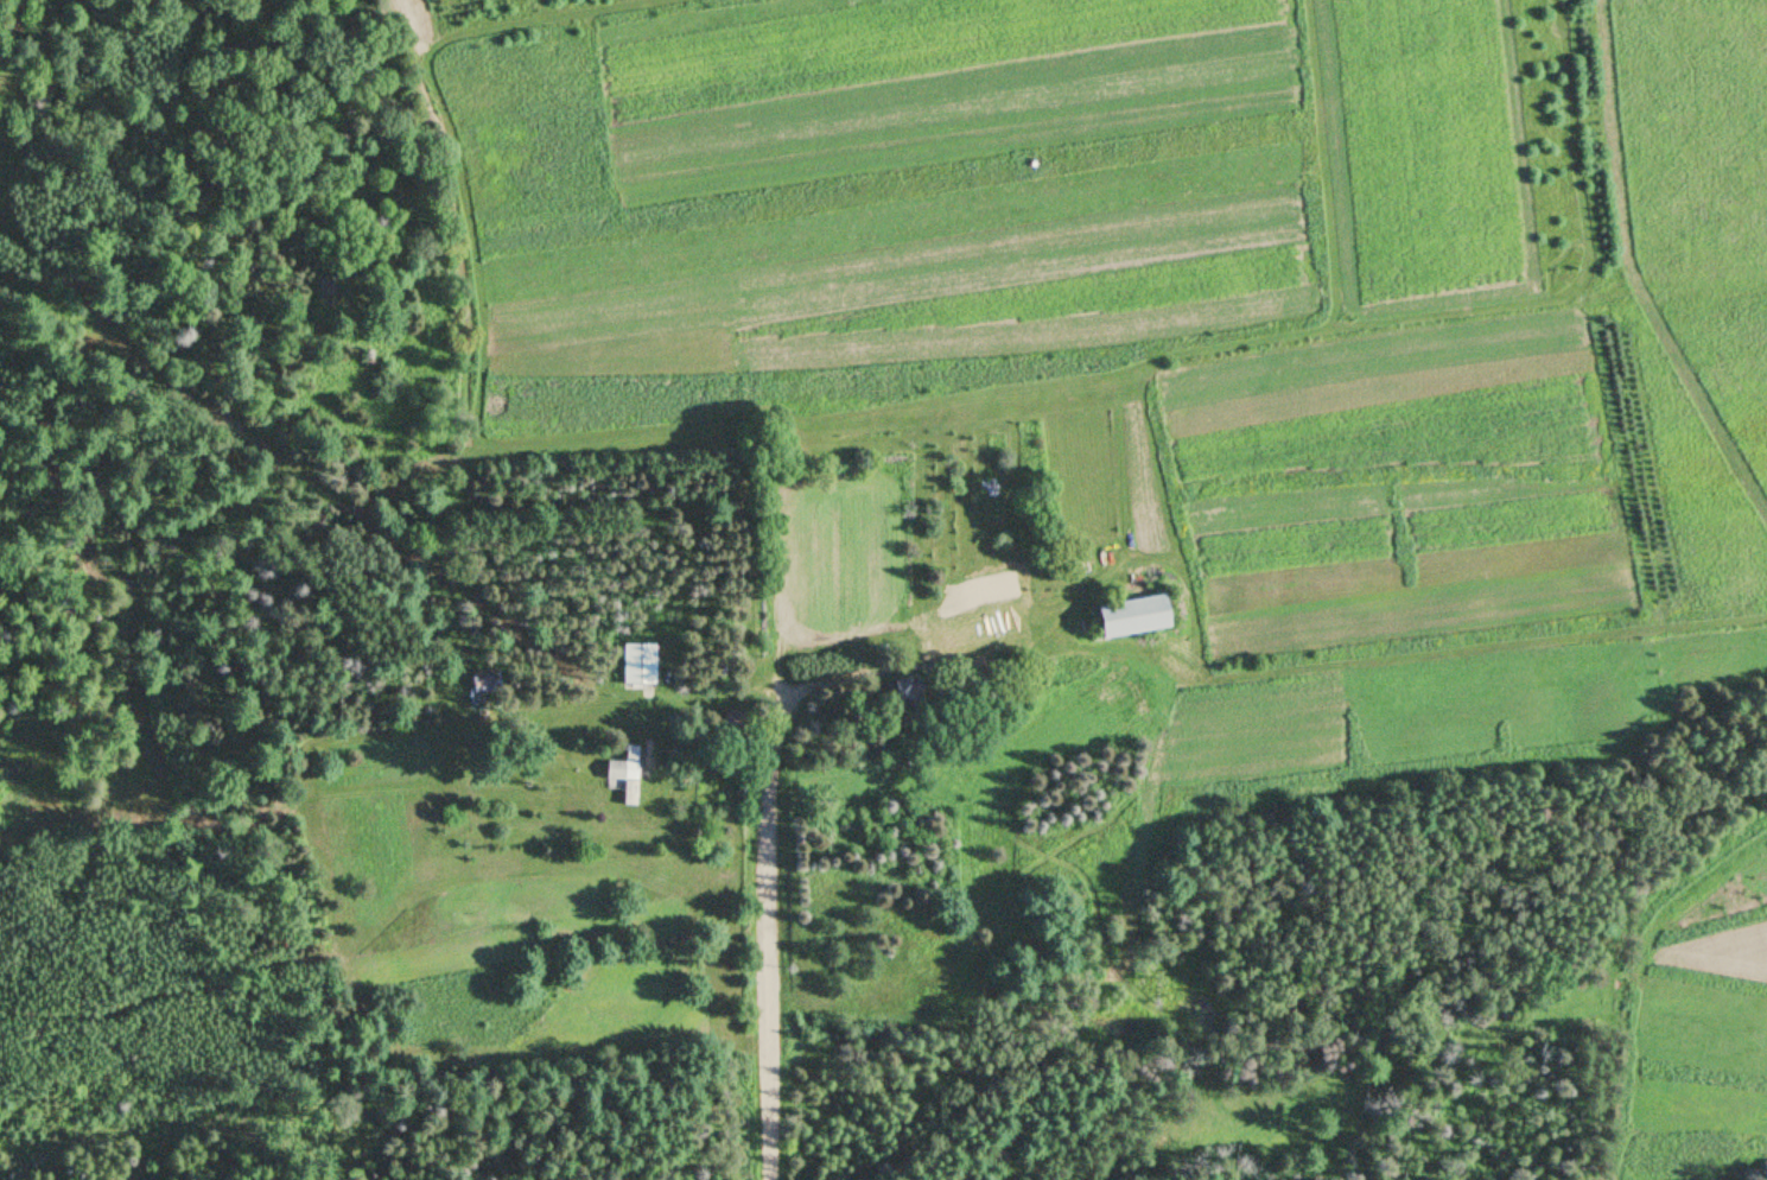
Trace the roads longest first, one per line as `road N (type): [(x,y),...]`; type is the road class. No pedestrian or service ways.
road 1 (residential): [(772,1179),(778,727),(809,696),(866,690)]

